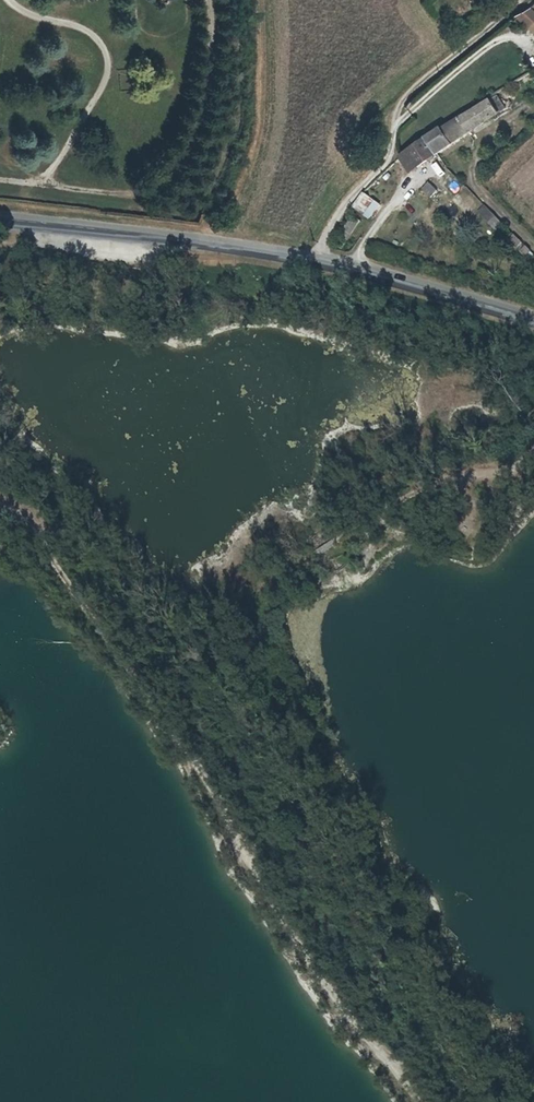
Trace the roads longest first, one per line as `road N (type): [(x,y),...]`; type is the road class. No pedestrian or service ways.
road 1 (track): [(418,1101),(294,938),(215,789),(40,543),(0,505)]
road 2 (track): [(209,0),(212,48),(201,107),(185,152),(159,188),(132,197),(0,181)]
road 3 (residential): [(311,260),(387,157),(405,96),(509,12)]
road 4 (tertiary): [(311,260),(0,220)]
road 5 (track): [(9,0),(32,16),(86,30),(108,60),(105,83),(44,186)]
road 6 (tertiary): [(533,320),(311,260)]

